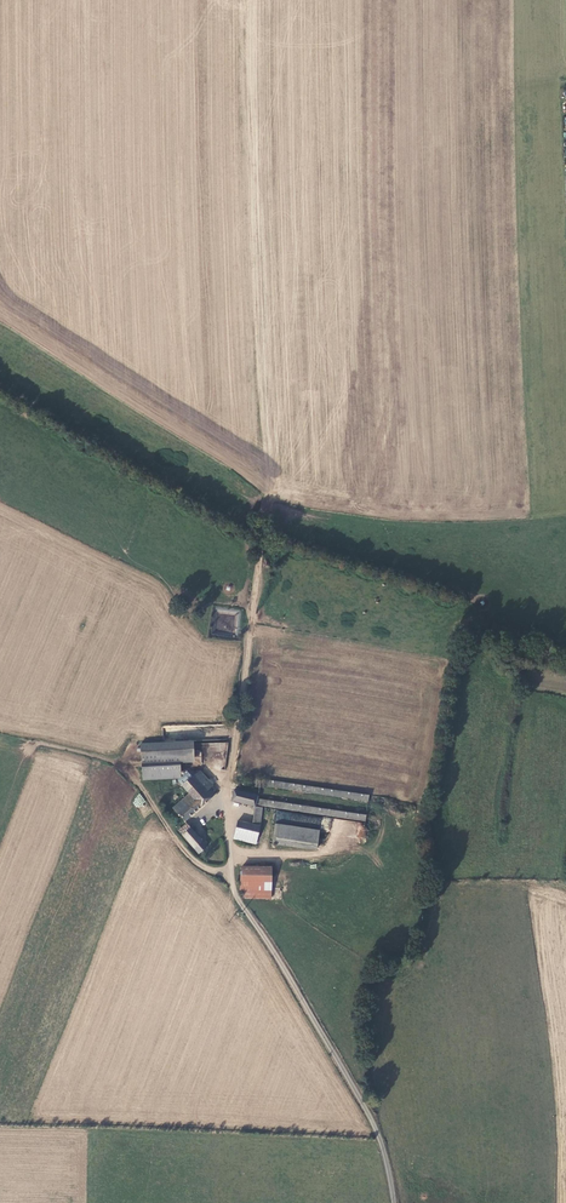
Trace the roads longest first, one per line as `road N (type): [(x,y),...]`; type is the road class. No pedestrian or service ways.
road 1 (unclassified): [(393,1202),(381,1142),(234,891),(220,826)]

